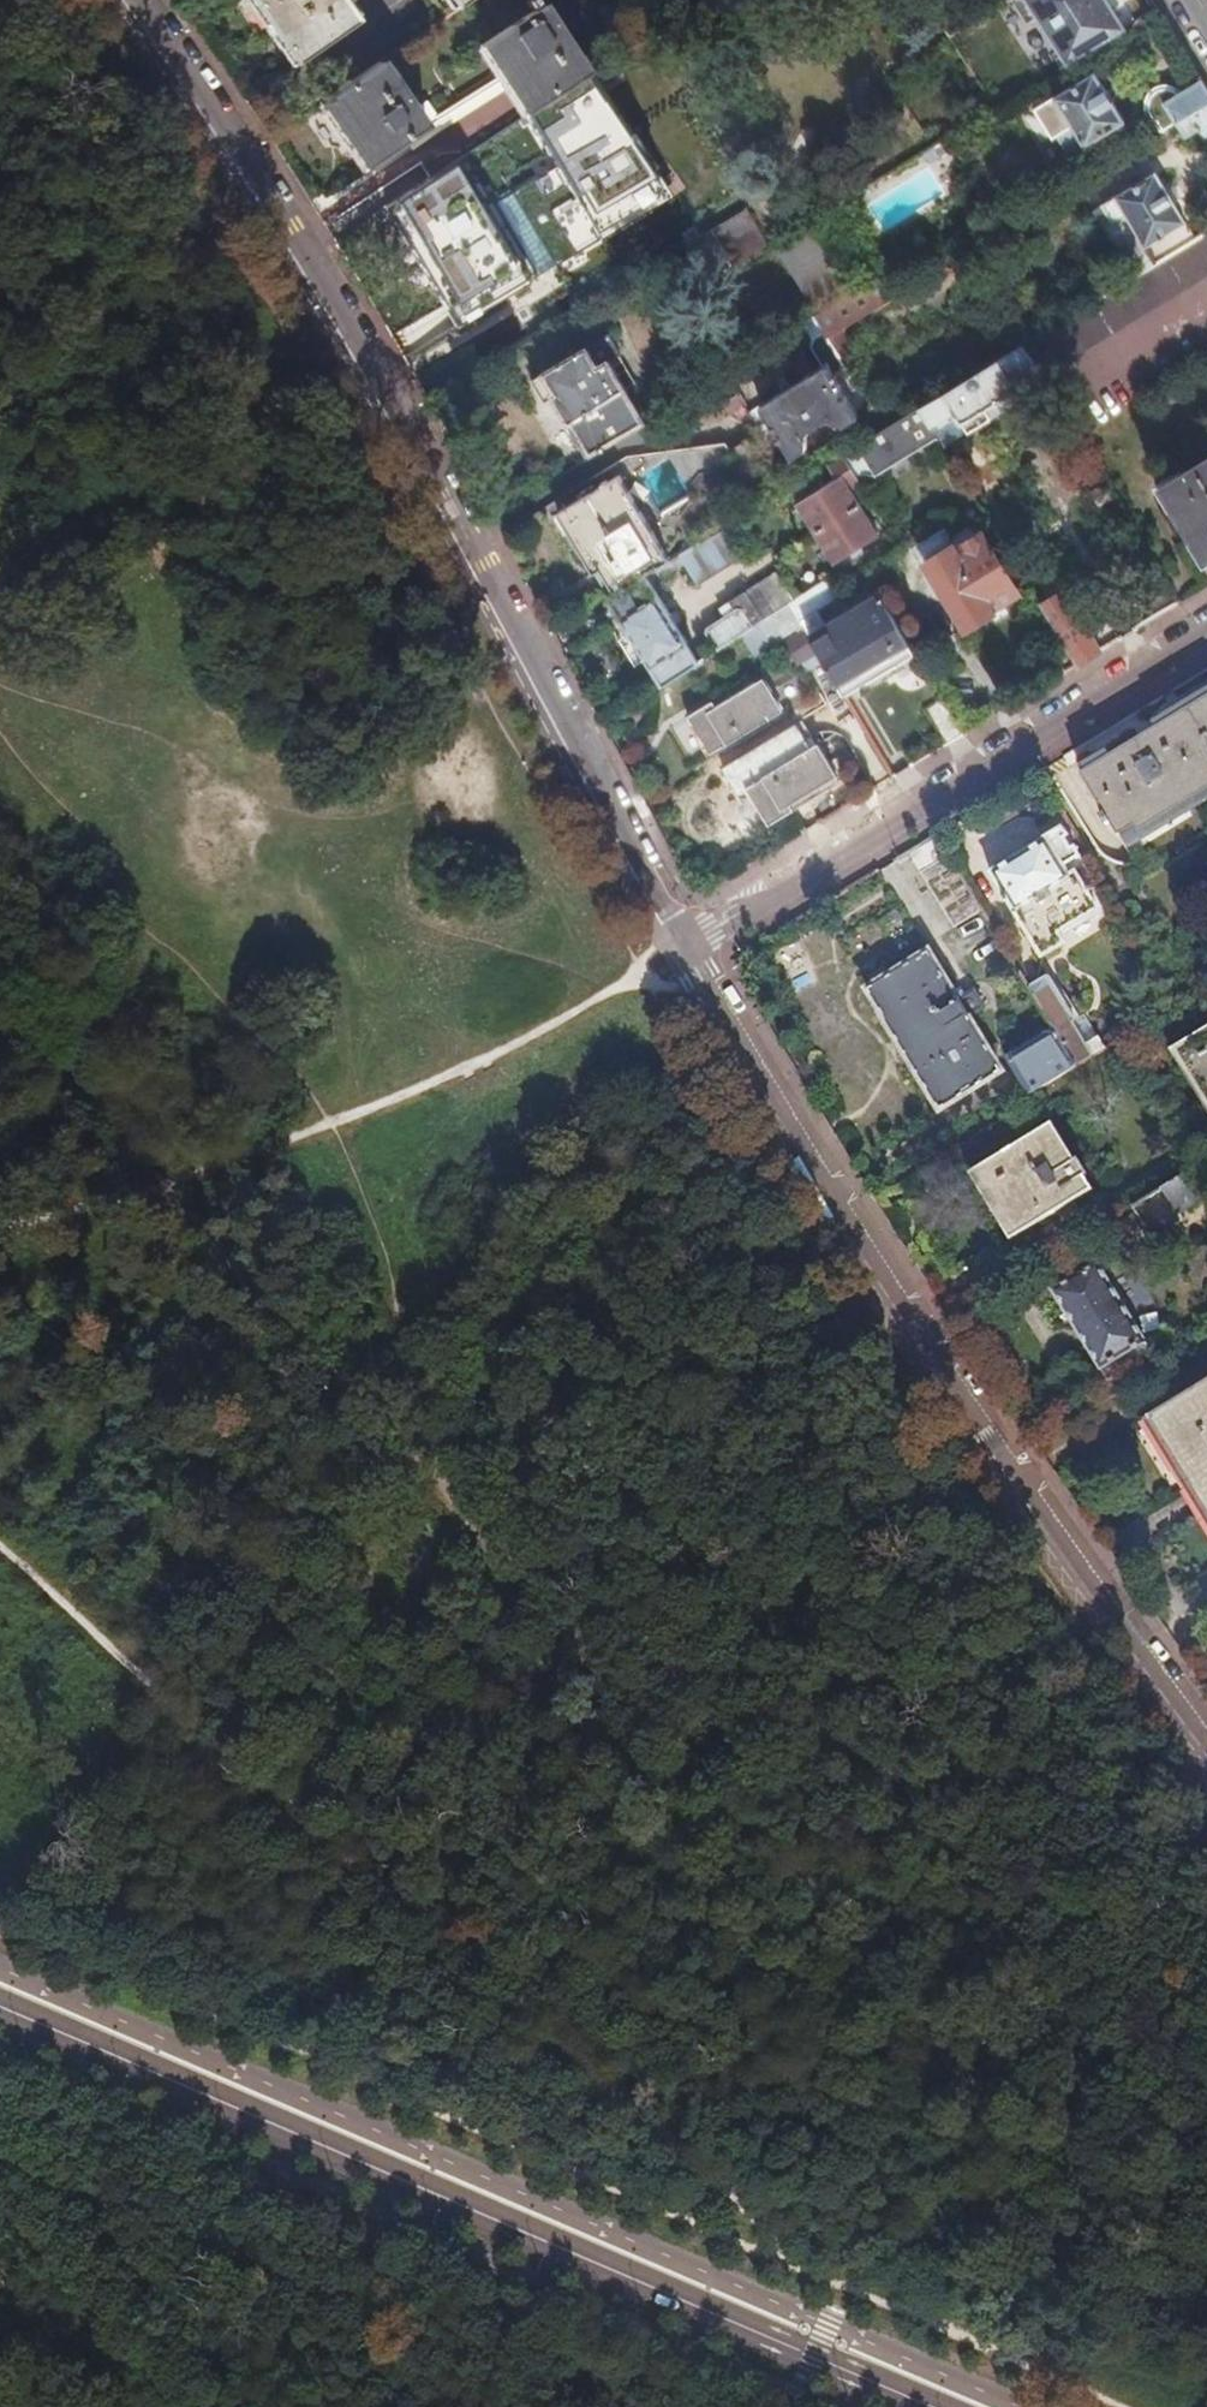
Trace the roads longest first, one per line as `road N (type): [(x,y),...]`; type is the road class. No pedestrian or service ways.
road 1 (track): [(0,1548),(198,1736),(531,2010),(843,2291)]
road 2 (residential): [(136,0),(318,274),(684,948)]
road 3 (primary): [(937,2406),(0,2007)]
road 4 (residential): [(684,948),(911,1312),(1206,1745)]
road 5 (track): [(420,1449),(377,1233),(328,1121),(162,937),(115,847),(16,747),(0,718)]
road 6 (unclassified): [(1206,627),(684,948)]
road 7 (track): [(181,1170),(504,1057),(684,948)]
road 8 (track): [(0,1228),(181,1170)]

